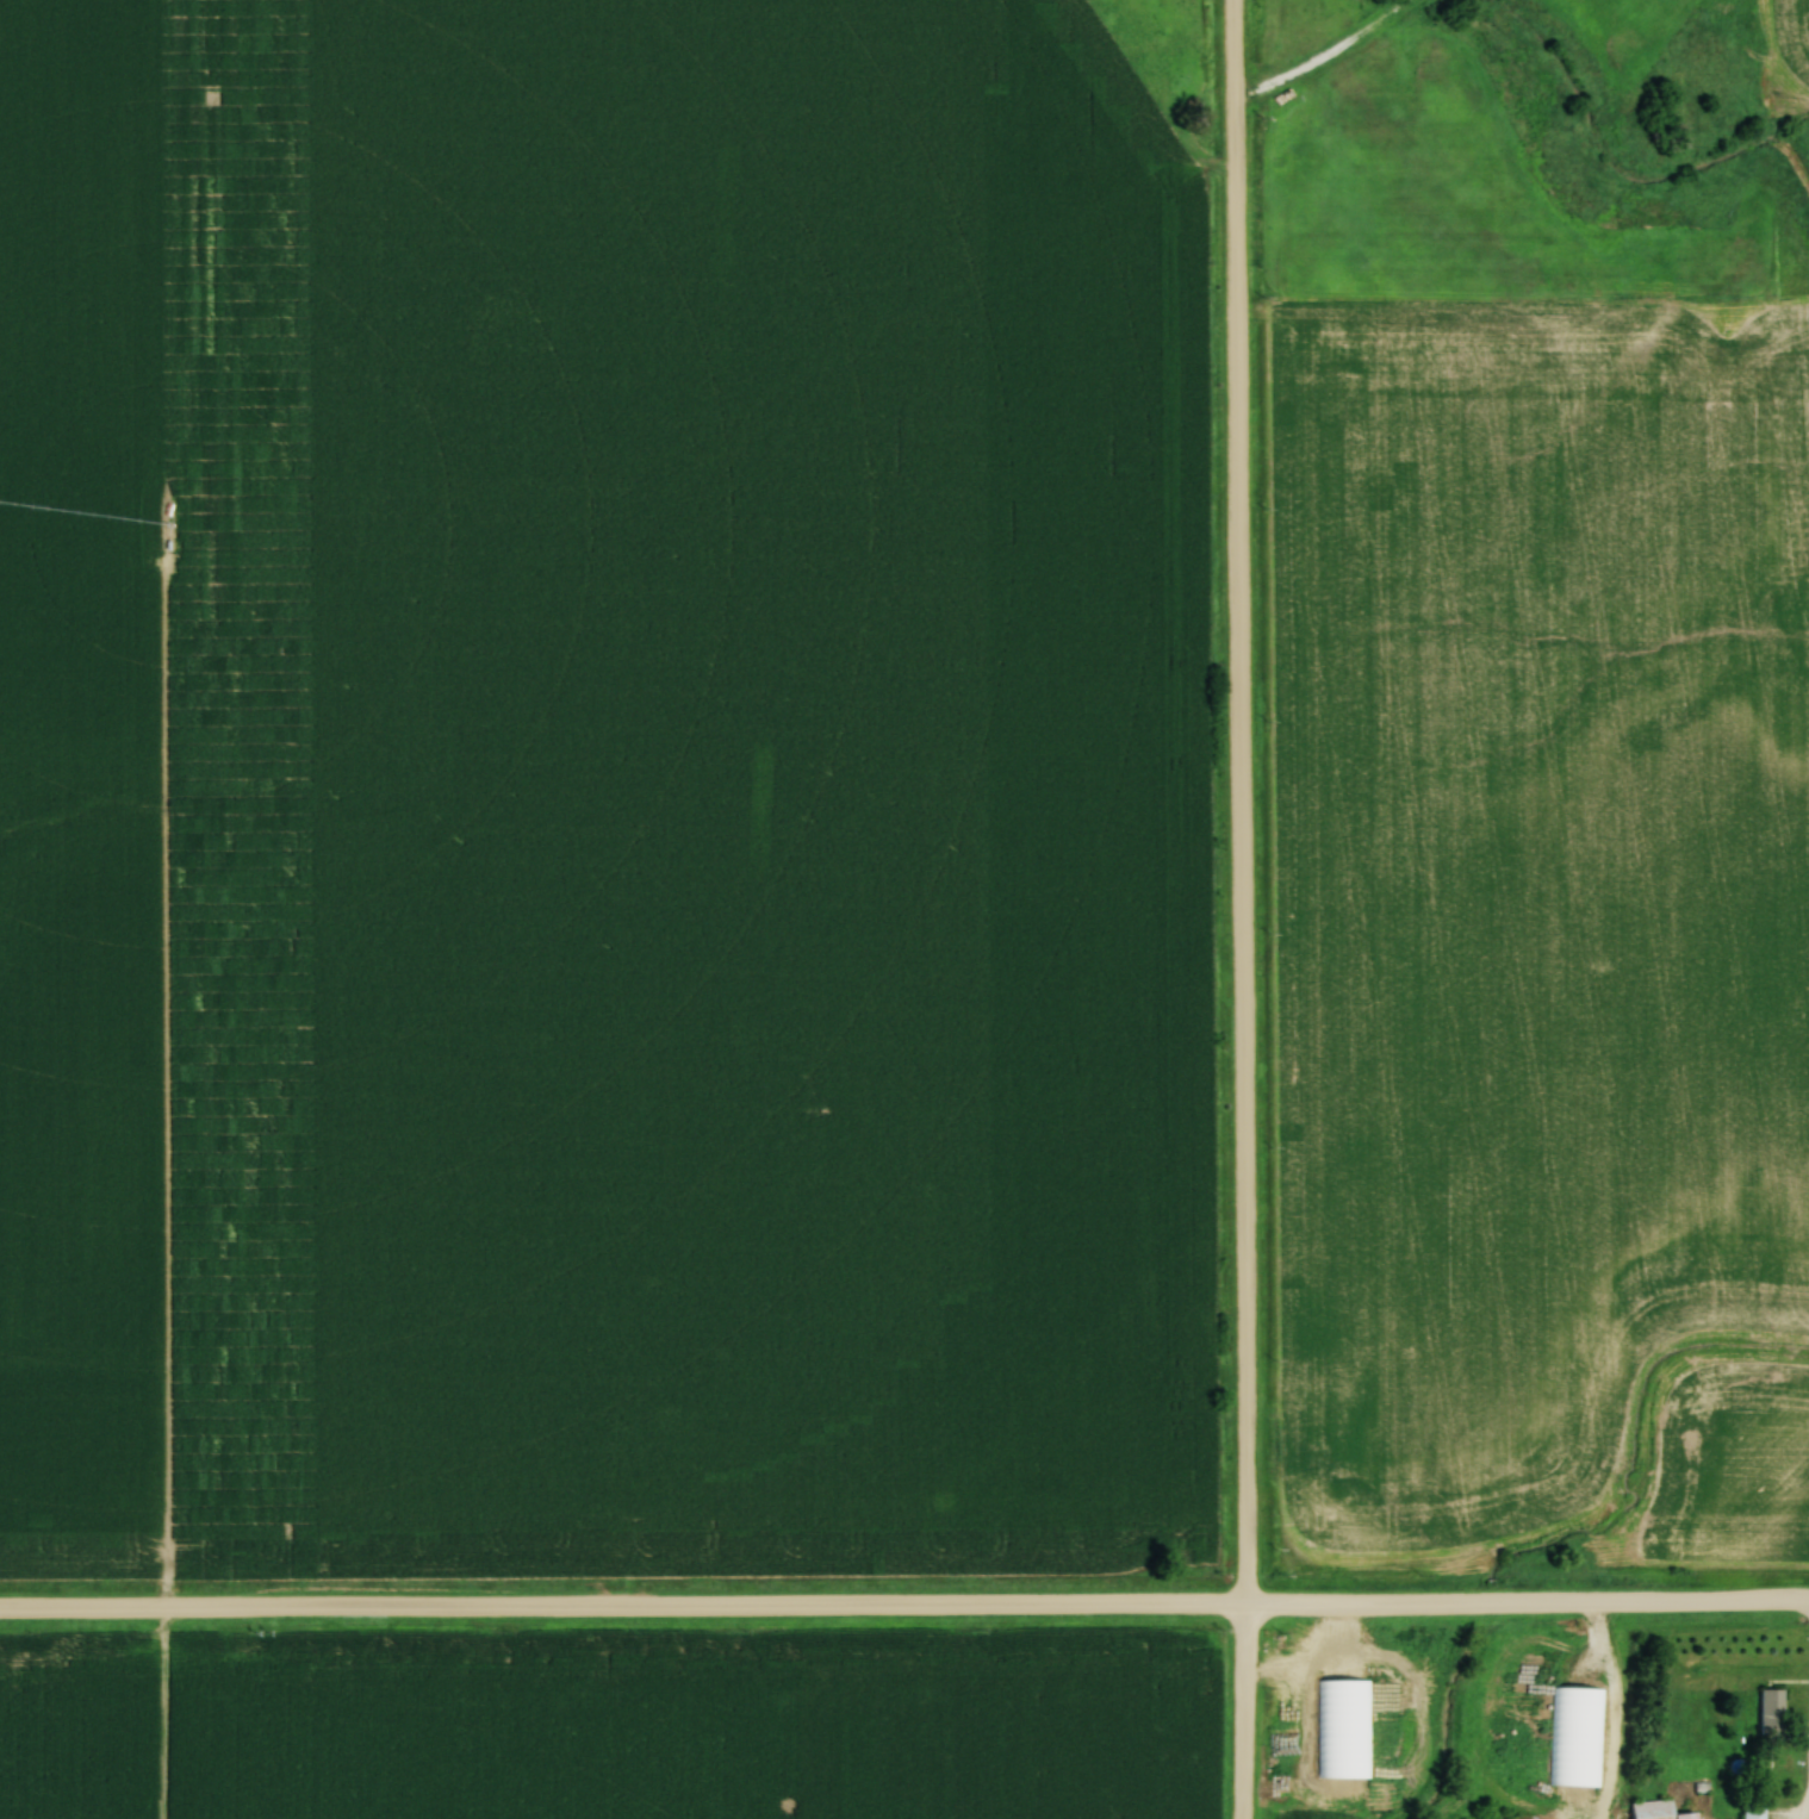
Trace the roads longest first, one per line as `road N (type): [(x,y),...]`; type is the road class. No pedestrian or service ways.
road 1 (residential): [(1239,1818),(1244,1089),(1233,0)]
road 2 (residential): [(0,1612),(1808,1602)]

